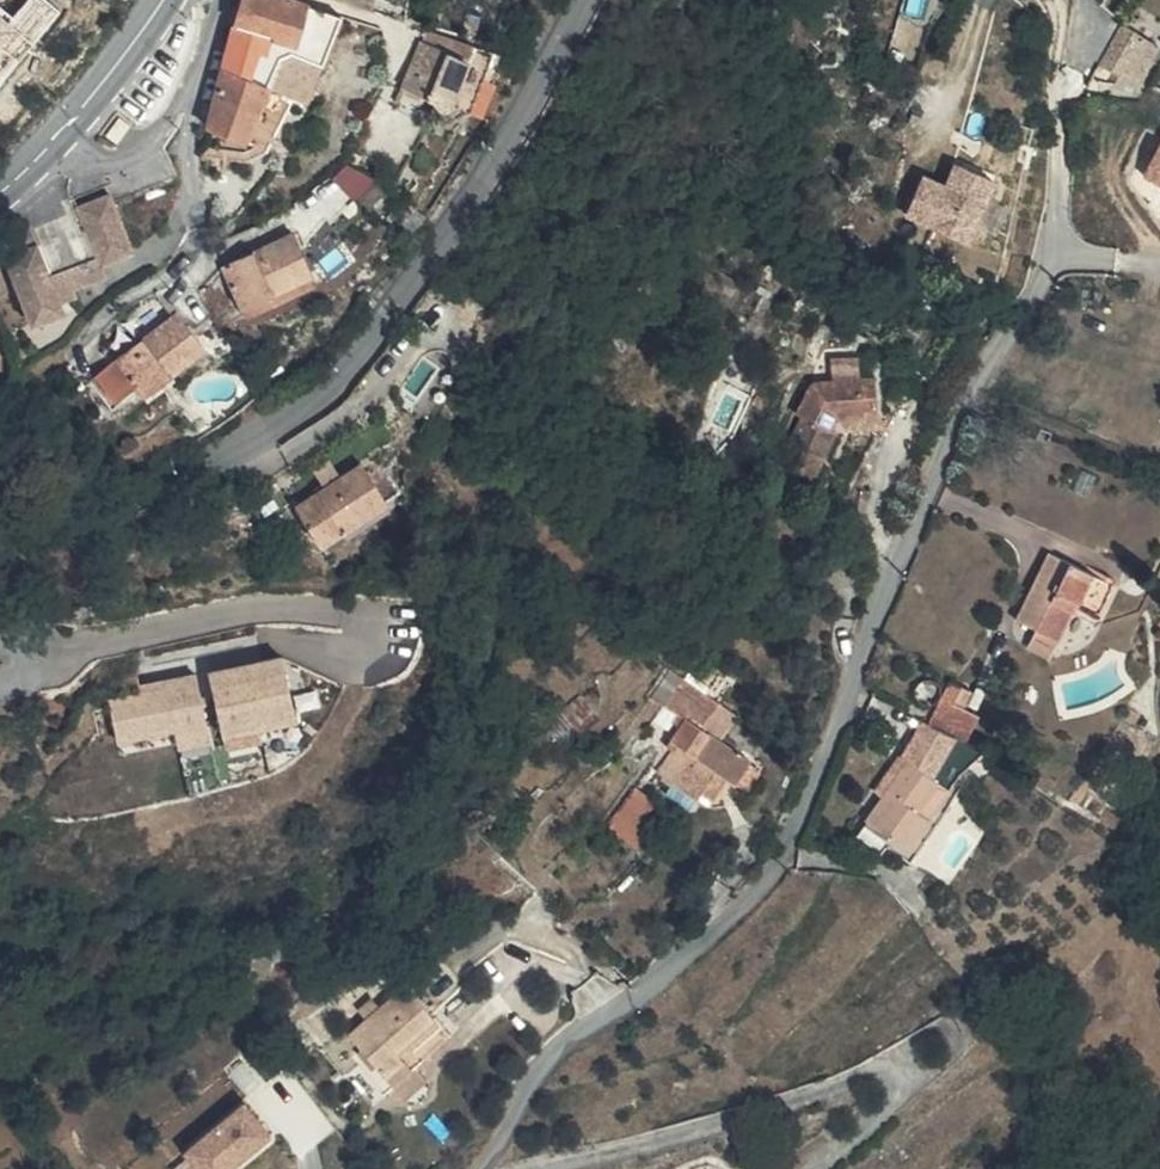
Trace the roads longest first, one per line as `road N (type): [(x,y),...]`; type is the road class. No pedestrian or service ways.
road 1 (residential): [(489,1168),(543,1065),(748,903),(777,864),(972,393),(1044,286),(1063,199),(1067,92)]
road 2 (tertiary): [(581,0),(461,209),(376,338),(328,393),(275,427),(0,556)]
road 3 (residential): [(224,0),(198,82),(162,135),(112,161),(93,160),(58,139)]
road 4 (secondary): [(58,139),(165,0)]

